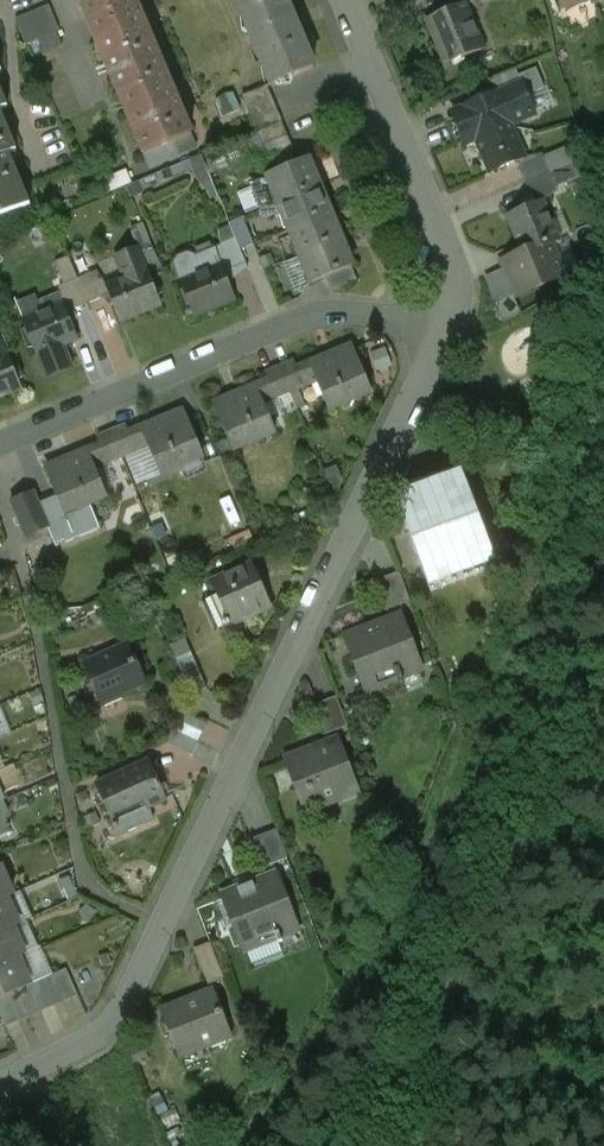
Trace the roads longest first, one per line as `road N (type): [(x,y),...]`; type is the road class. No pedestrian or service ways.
road 1 (residential): [(439,334),(123,1014),(72,1058),(0,1091)]
road 2 (residential): [(0,445),(310,317),(397,318),(439,334)]
road 3 (residential): [(347,0),(456,266),(456,299),(439,334)]

